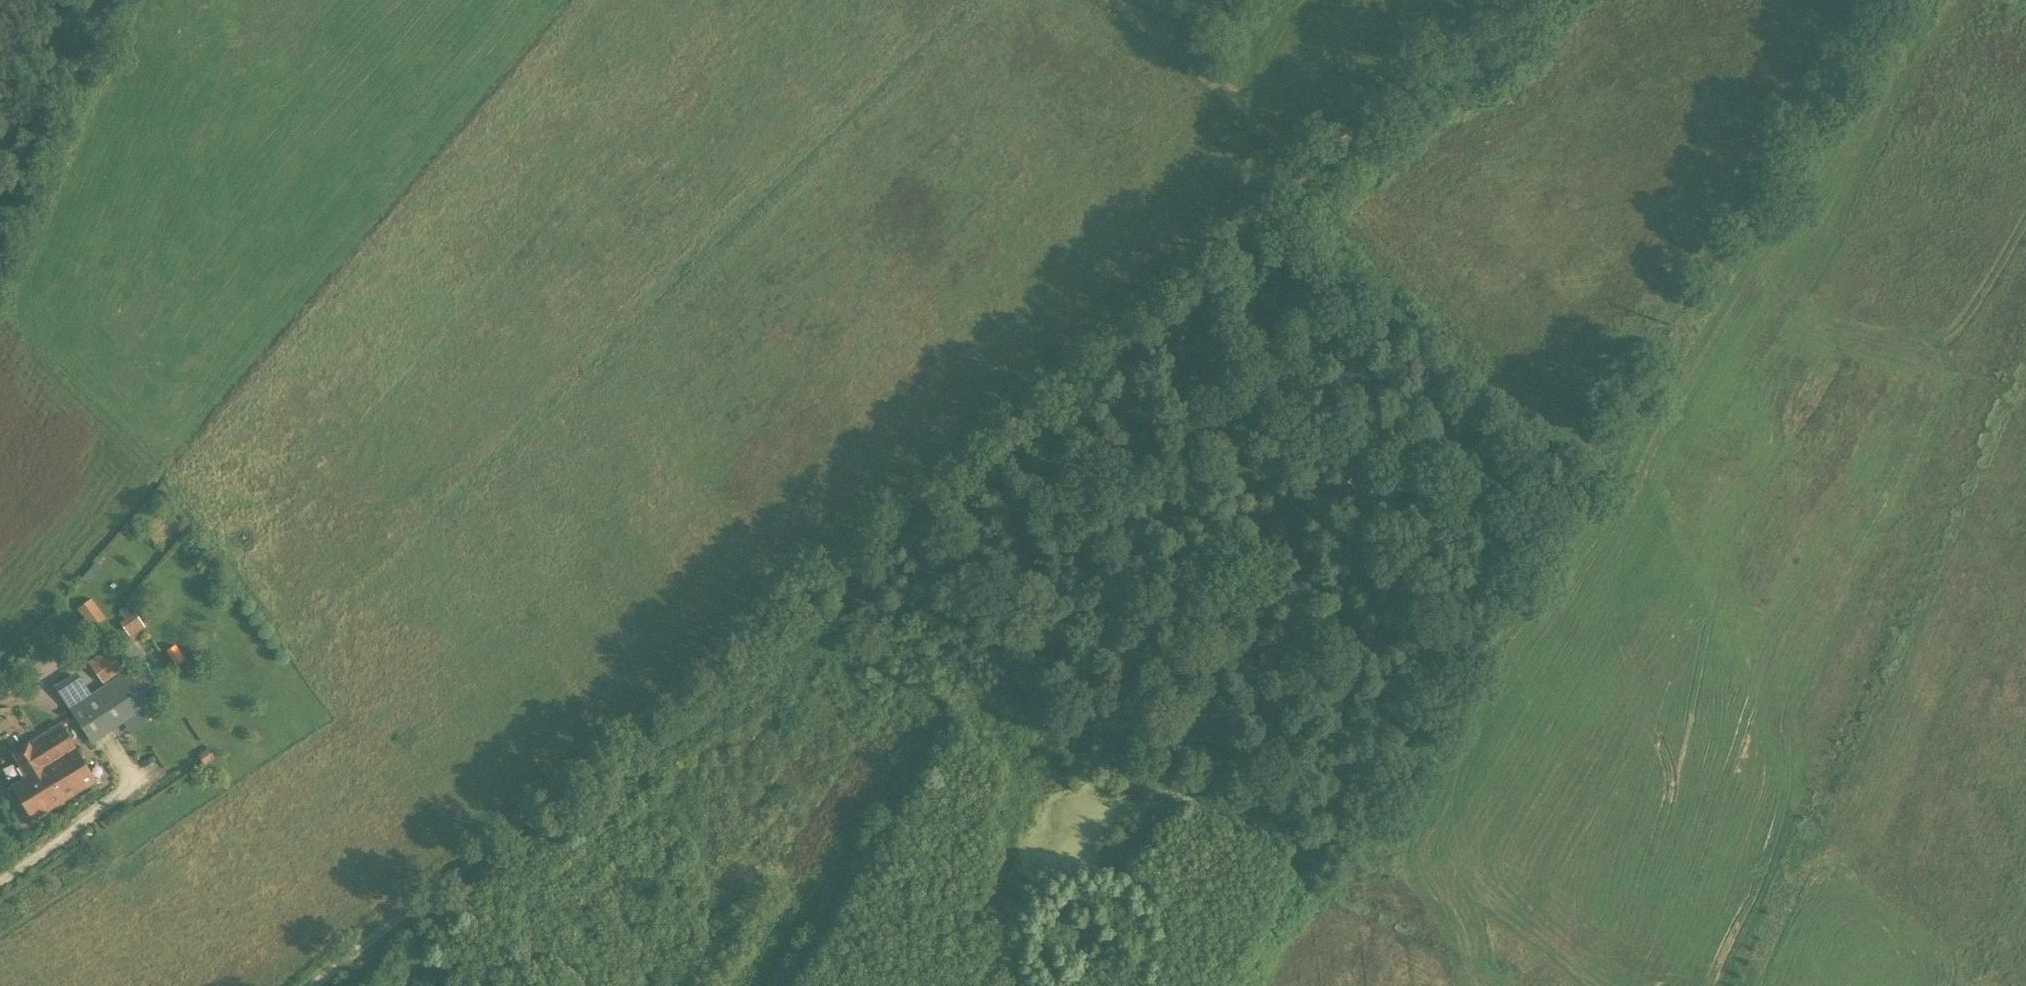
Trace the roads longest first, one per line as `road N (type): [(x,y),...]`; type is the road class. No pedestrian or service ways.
road 1 (track): [(304,985),(1509,0)]
road 2 (track): [(1297,173),(1209,81),(1105,0)]

